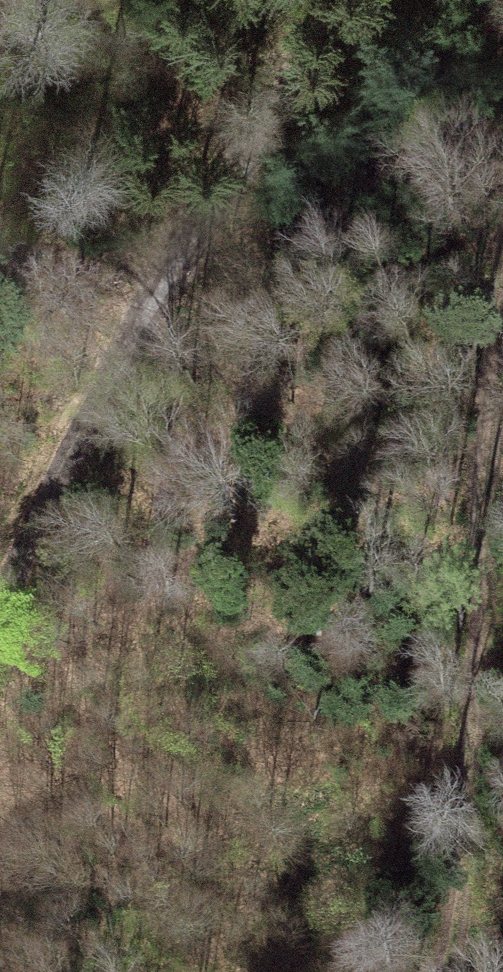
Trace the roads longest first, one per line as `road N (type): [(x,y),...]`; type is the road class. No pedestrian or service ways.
road 1 (track): [(0,601),(81,417),(146,300),(253,139),(371,0)]
road 2 (track): [(433,971),(461,796),(490,343),(502,269)]

